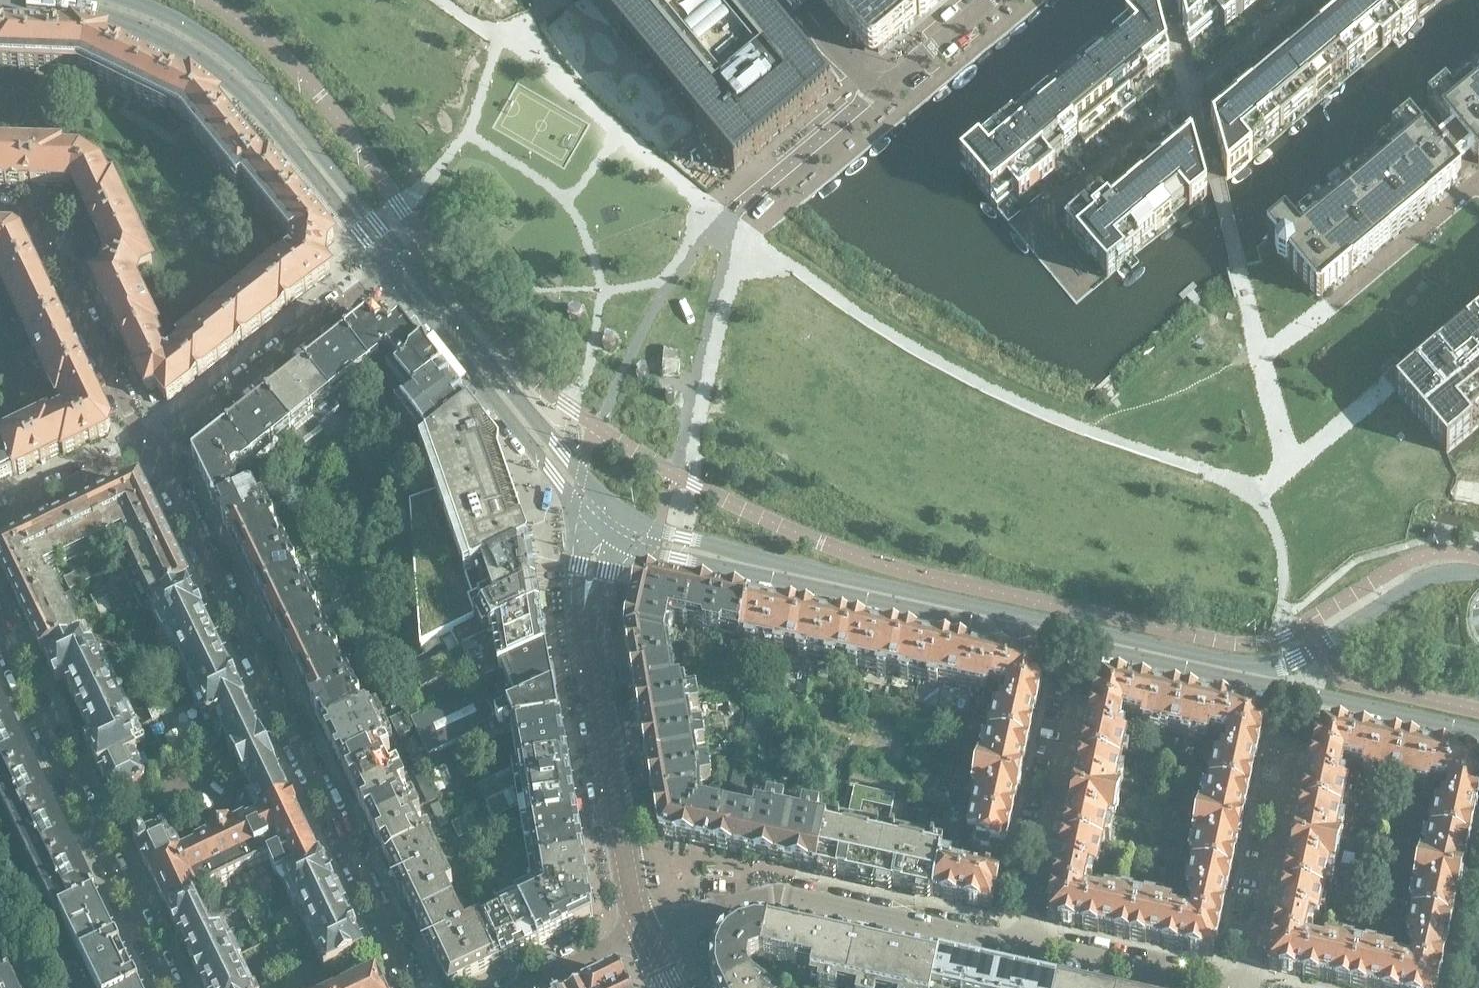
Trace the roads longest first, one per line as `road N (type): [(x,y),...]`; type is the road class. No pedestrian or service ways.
road 1 (trunk): [(245,0),(360,63),(479,150),(670,318),(857,443),(992,510),(1111,552),(1478,649)]
road 2 (trunk): [(1478,603),(1078,506),(885,421),(703,298),(460,90),(317,0)]
road 3 (tertiary): [(628,545),(1478,730)]
road 4 (tertiary): [(1478,576),(1421,582),(1294,657),(1263,665),(646,527)]
road 5 (residential): [(154,449),(415,987)]
road 6 (tertiary): [(22,0),(130,21),(206,60),(323,184),(387,266)]
road 7 (residential): [(171,987),(0,635)]
road 8 (tertiary): [(404,253),(254,74),(186,24),(133,0)]
road 9 (residential): [(1015,939),(790,894),(649,928)]
road 10 (tertiary): [(387,266),(588,515)]
road 11 (tertiary): [(649,928),(613,779),(589,619)]
road 12 (tertiary): [(592,490),(404,253)]
road 13 (residential): [(0,211),(34,212),(154,449)]
road 14 (residential): [(154,449),(387,266)]
road 15 (residential): [(796,0),(874,93),(985,0)]
road 16 (residential): [(1235,987),(1289,737)]
road 17 (residential): [(1015,939),(1058,713)]
road 18 (residential): [(1235,987),(1015,939)]
road 19 (residential): [(0,520),(154,449)]
road 20 (residential): [(519,987),(649,928)]

